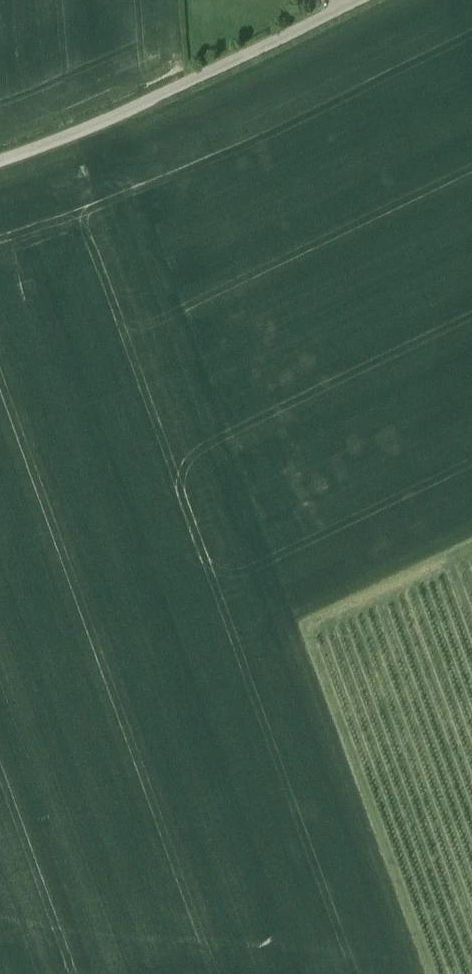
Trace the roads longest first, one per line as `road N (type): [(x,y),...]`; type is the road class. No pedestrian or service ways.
road 1 (residential): [(0,160),(200,78),(347,0)]

